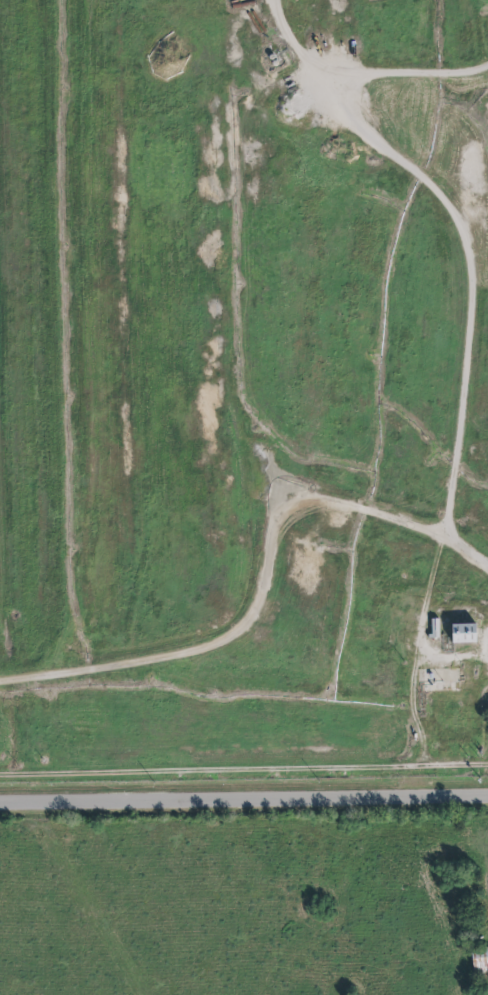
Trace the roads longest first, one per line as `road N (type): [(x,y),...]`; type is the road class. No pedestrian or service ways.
road 1 (track): [(487,560),(457,535),(287,490),(259,630),(219,657),(0,683)]
road 2 (track): [(271,0),(331,91),(378,139),(436,176),(469,214),(485,277),(457,535)]
road 3 (residential): [(0,801),(487,795)]
road 4 (track): [(487,605),(413,609),(418,796)]
road 5 (track): [(331,91),(373,71),(487,72)]

